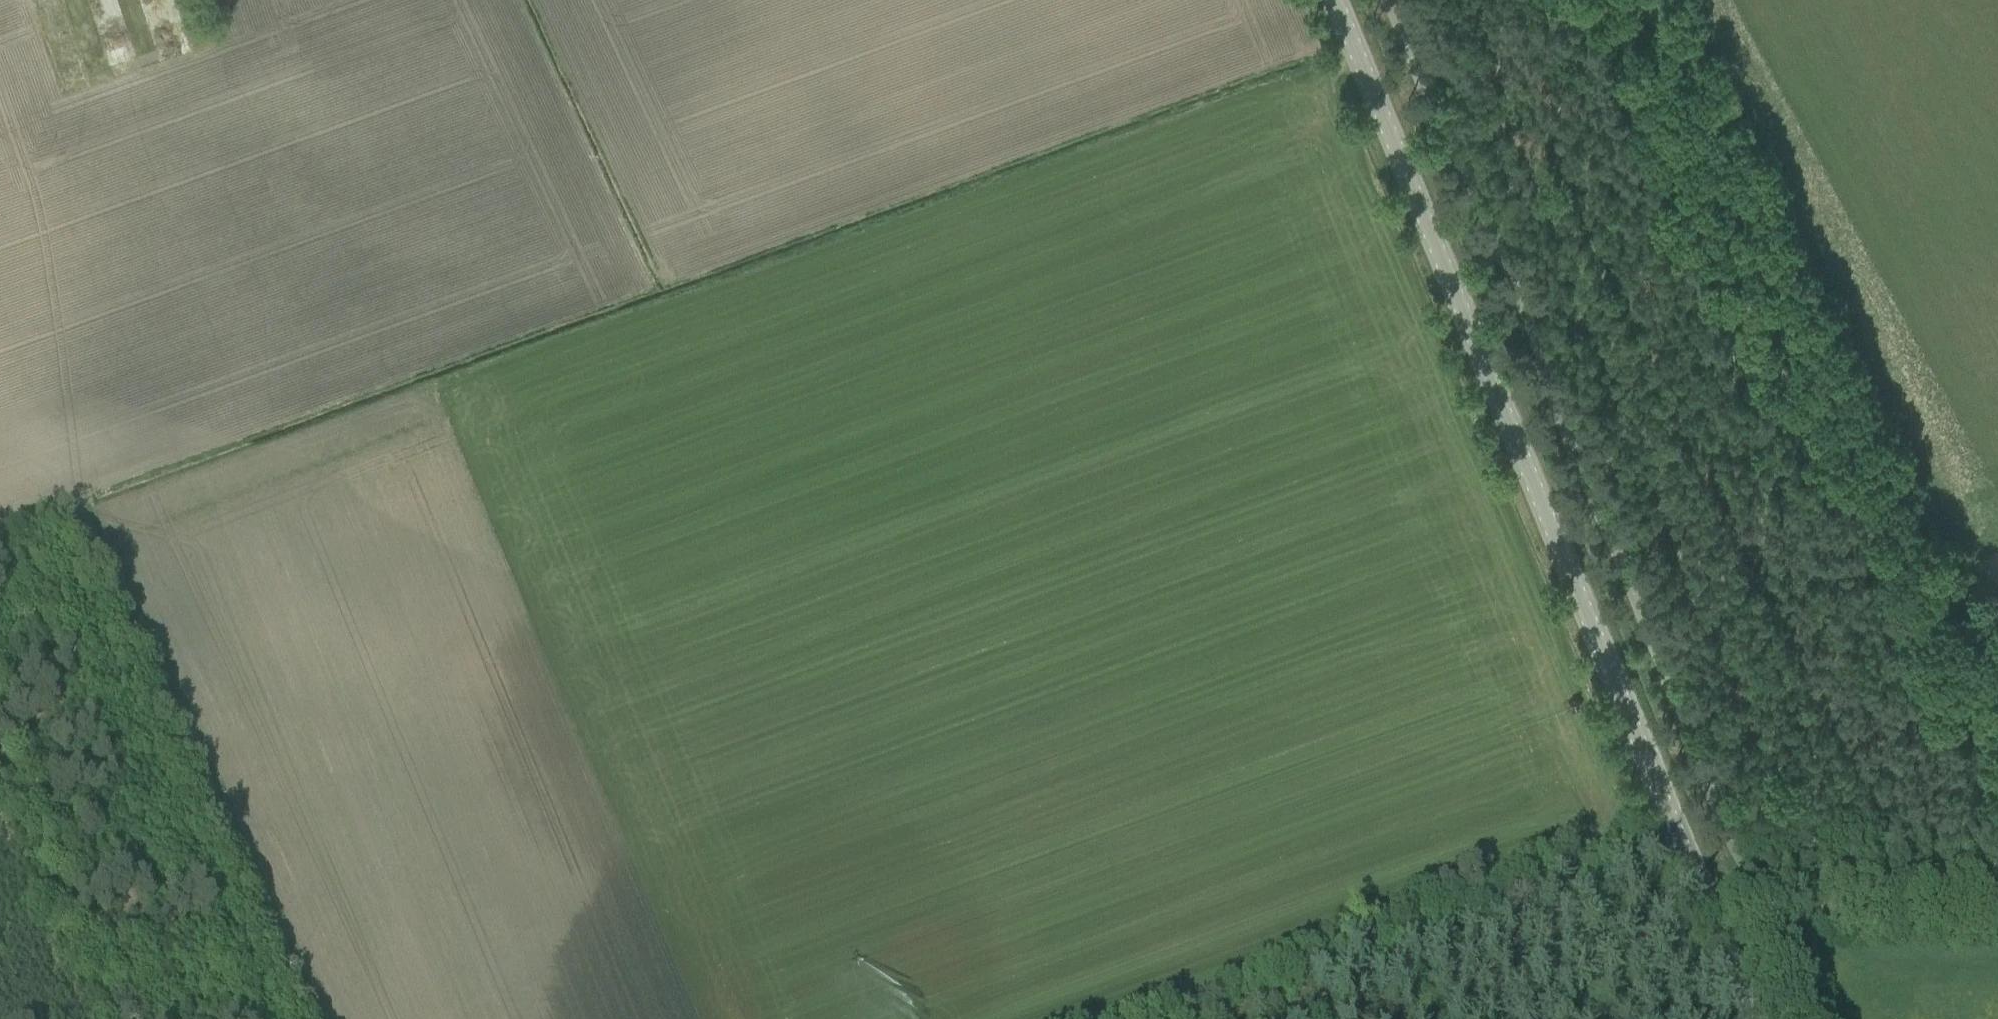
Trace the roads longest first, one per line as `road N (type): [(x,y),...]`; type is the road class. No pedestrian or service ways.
road 1 (tertiary): [(1750,1018),(1335,0)]
road 2 (track): [(1708,909),(1997,906)]

